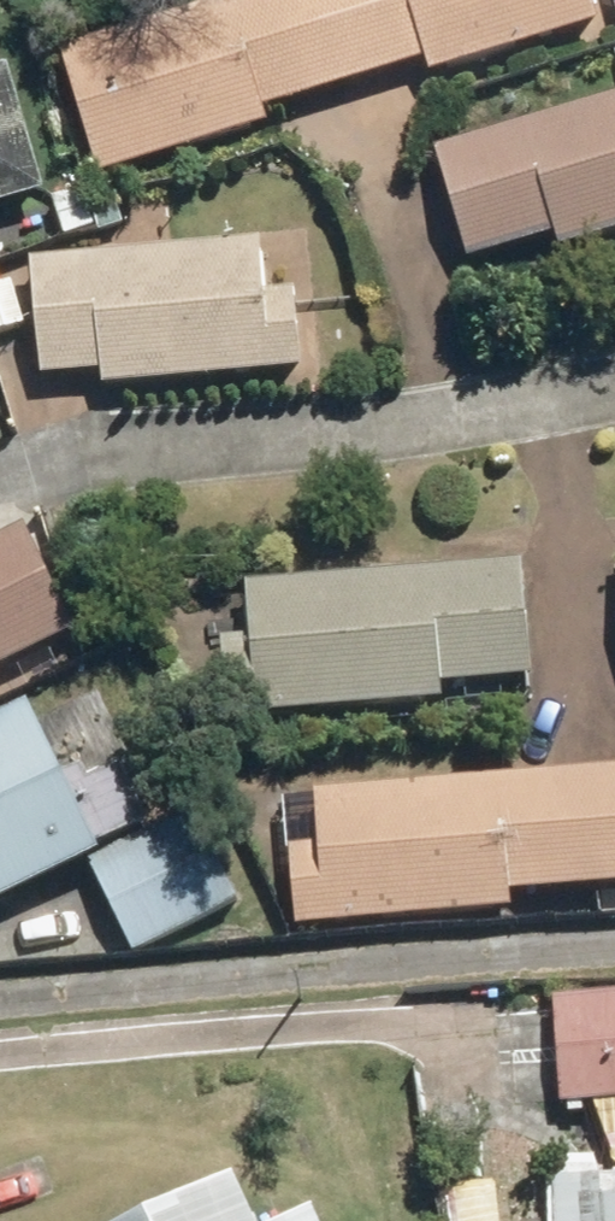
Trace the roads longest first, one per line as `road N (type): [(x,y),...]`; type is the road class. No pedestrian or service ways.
road 1 (residential): [(0,480),(377,432),(614,381)]

